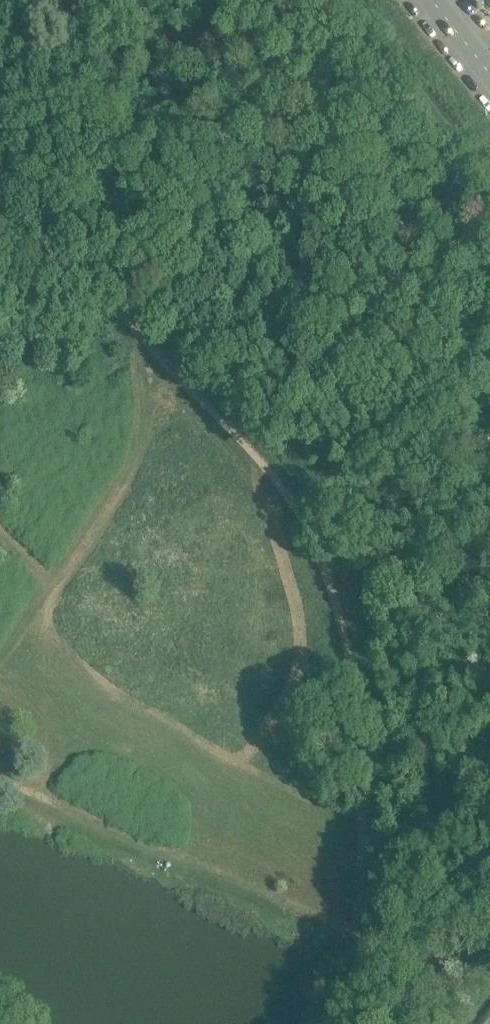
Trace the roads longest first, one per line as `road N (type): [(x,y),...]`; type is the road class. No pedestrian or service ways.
road 1 (track): [(0,186),(275,475),(320,548),(366,756),(363,927),(435,966)]
road 2 (track): [(152,24),(467,226),(489,265)]
road 3 (track): [(0,181),(152,24),(144,0)]
road 4 (track): [(320,548),(489,588)]

